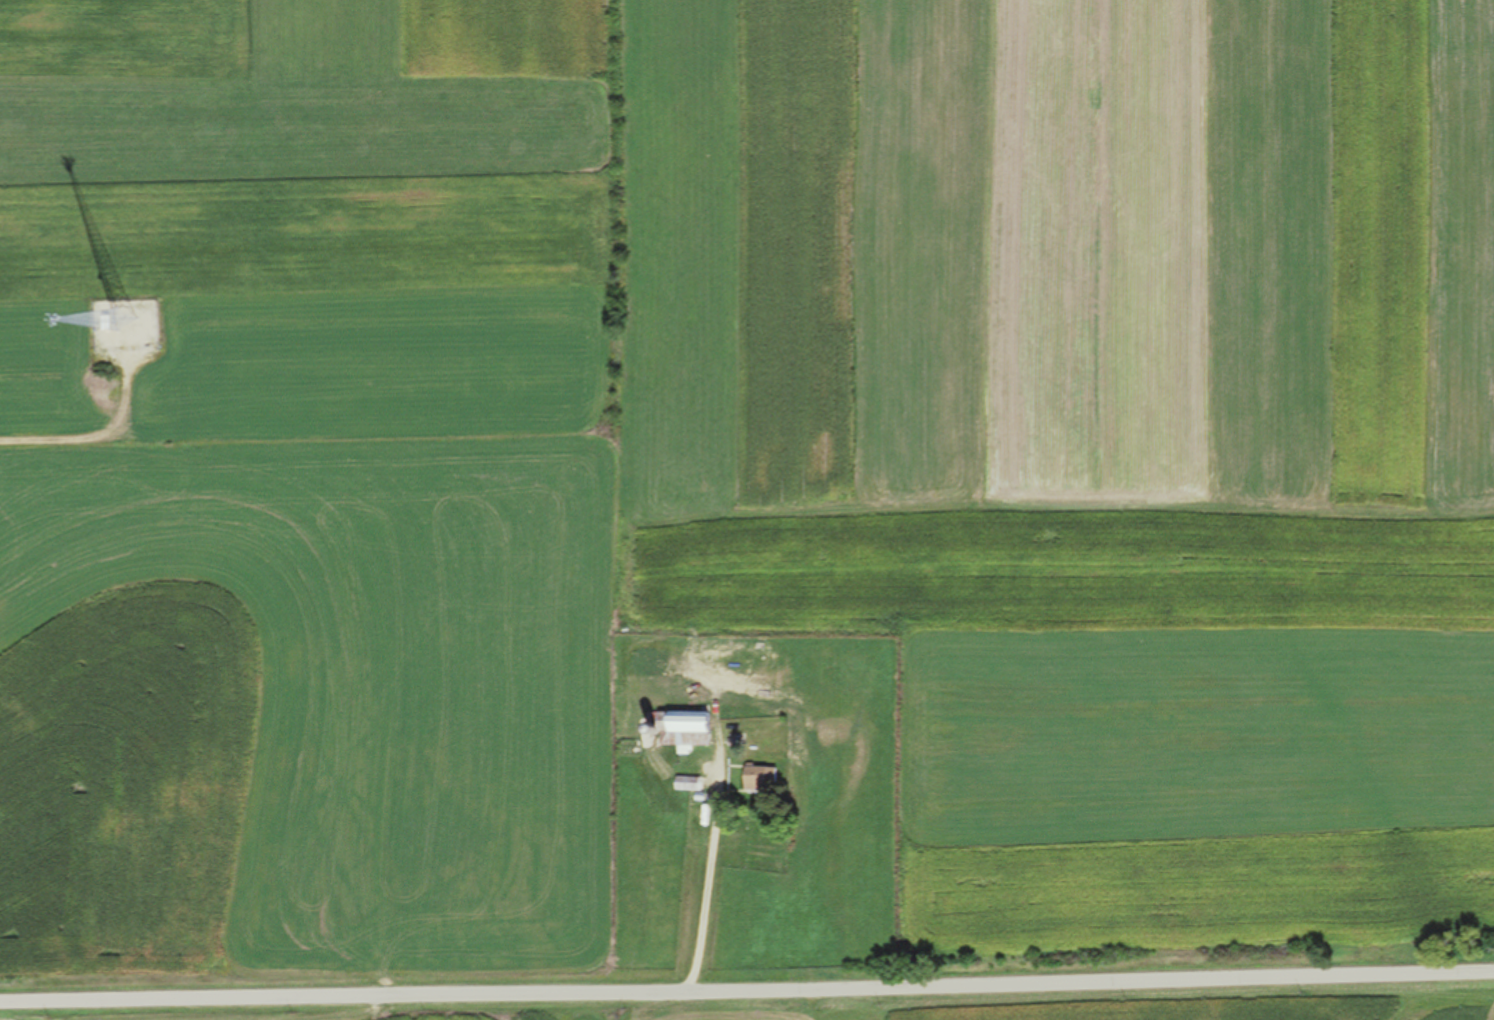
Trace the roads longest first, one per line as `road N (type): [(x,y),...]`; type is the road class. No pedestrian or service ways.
road 1 (residential): [(0,1007),(1493,974)]

